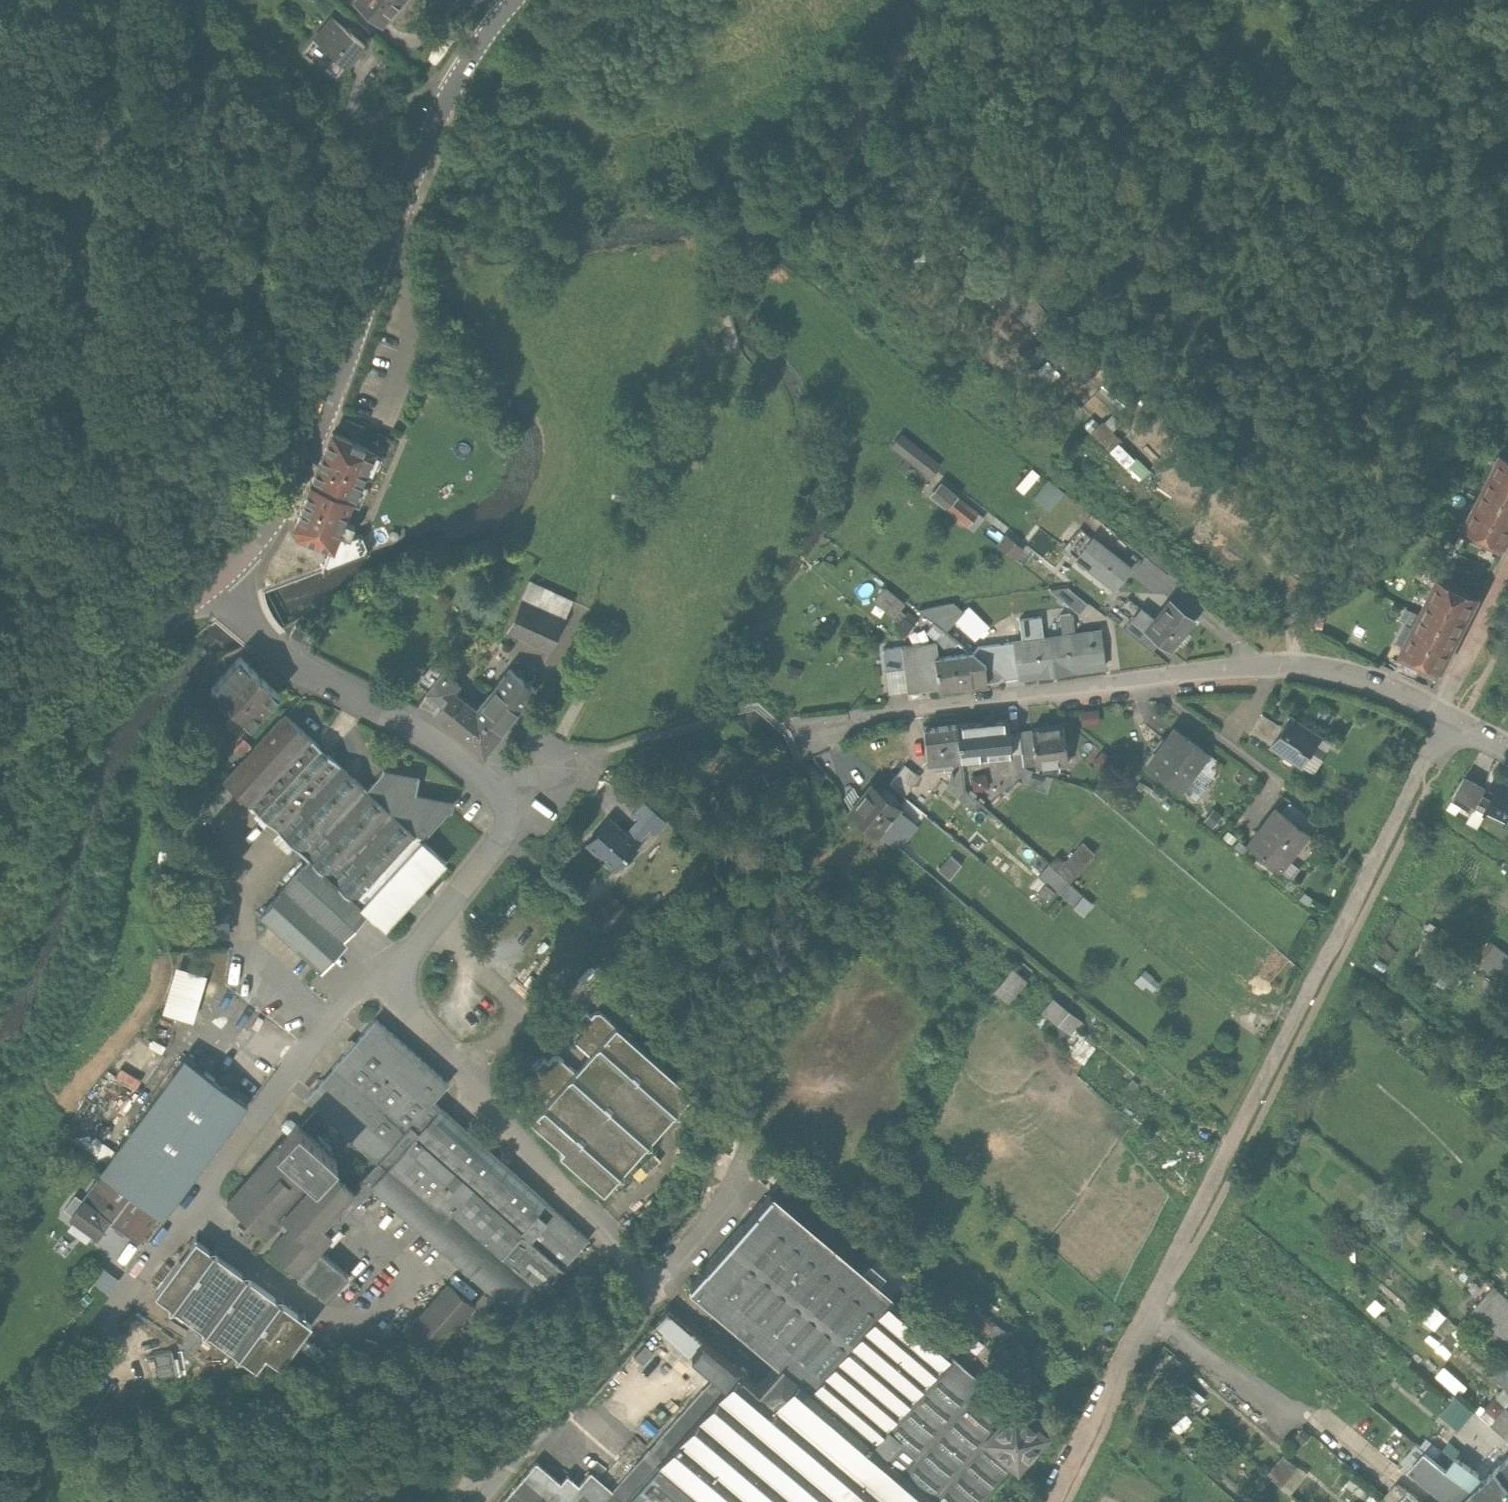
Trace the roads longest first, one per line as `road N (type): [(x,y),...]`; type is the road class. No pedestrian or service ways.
road 1 (residential): [(1507,754),(1348,682),(1298,670),(1140,681),(832,722)]
road 2 (unclassified): [(517,0),(454,92),(292,494),(212,589)]
road 3 (unclassified): [(502,799),(510,835),(486,873),(417,963),(369,983),(136,1286)]
road 4 (unclassified): [(212,589),(304,671),(440,751),(502,799)]
road 5 (unclassified): [(212,589),(0,785)]

